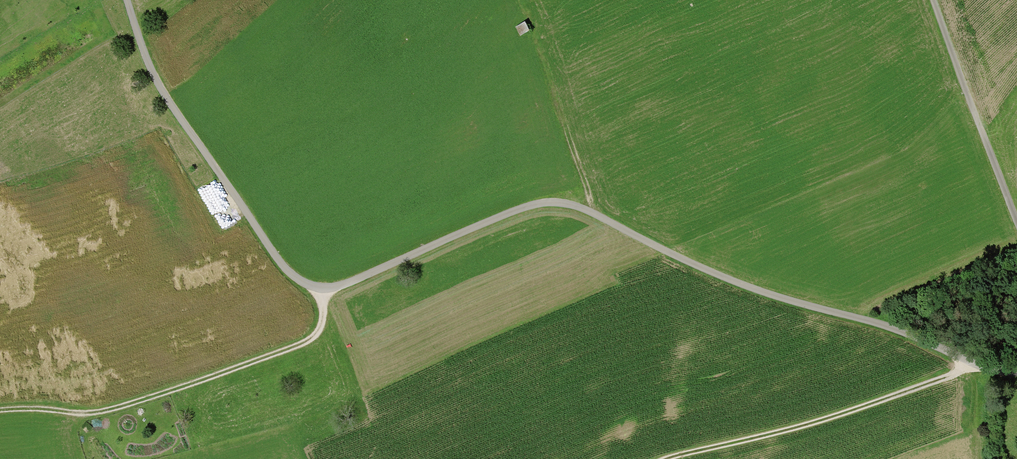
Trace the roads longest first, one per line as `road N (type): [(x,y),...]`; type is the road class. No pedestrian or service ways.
road 1 (unclassified): [(127,0),(164,94),(280,262),(310,286),(351,282),(534,205),(568,204),(756,291),(1016,375)]
road 2 (track): [(666,458),(774,435),(976,367)]
road 3 (track): [(325,289),(319,337),(77,418)]
road 4 (track): [(594,213),(522,0)]

